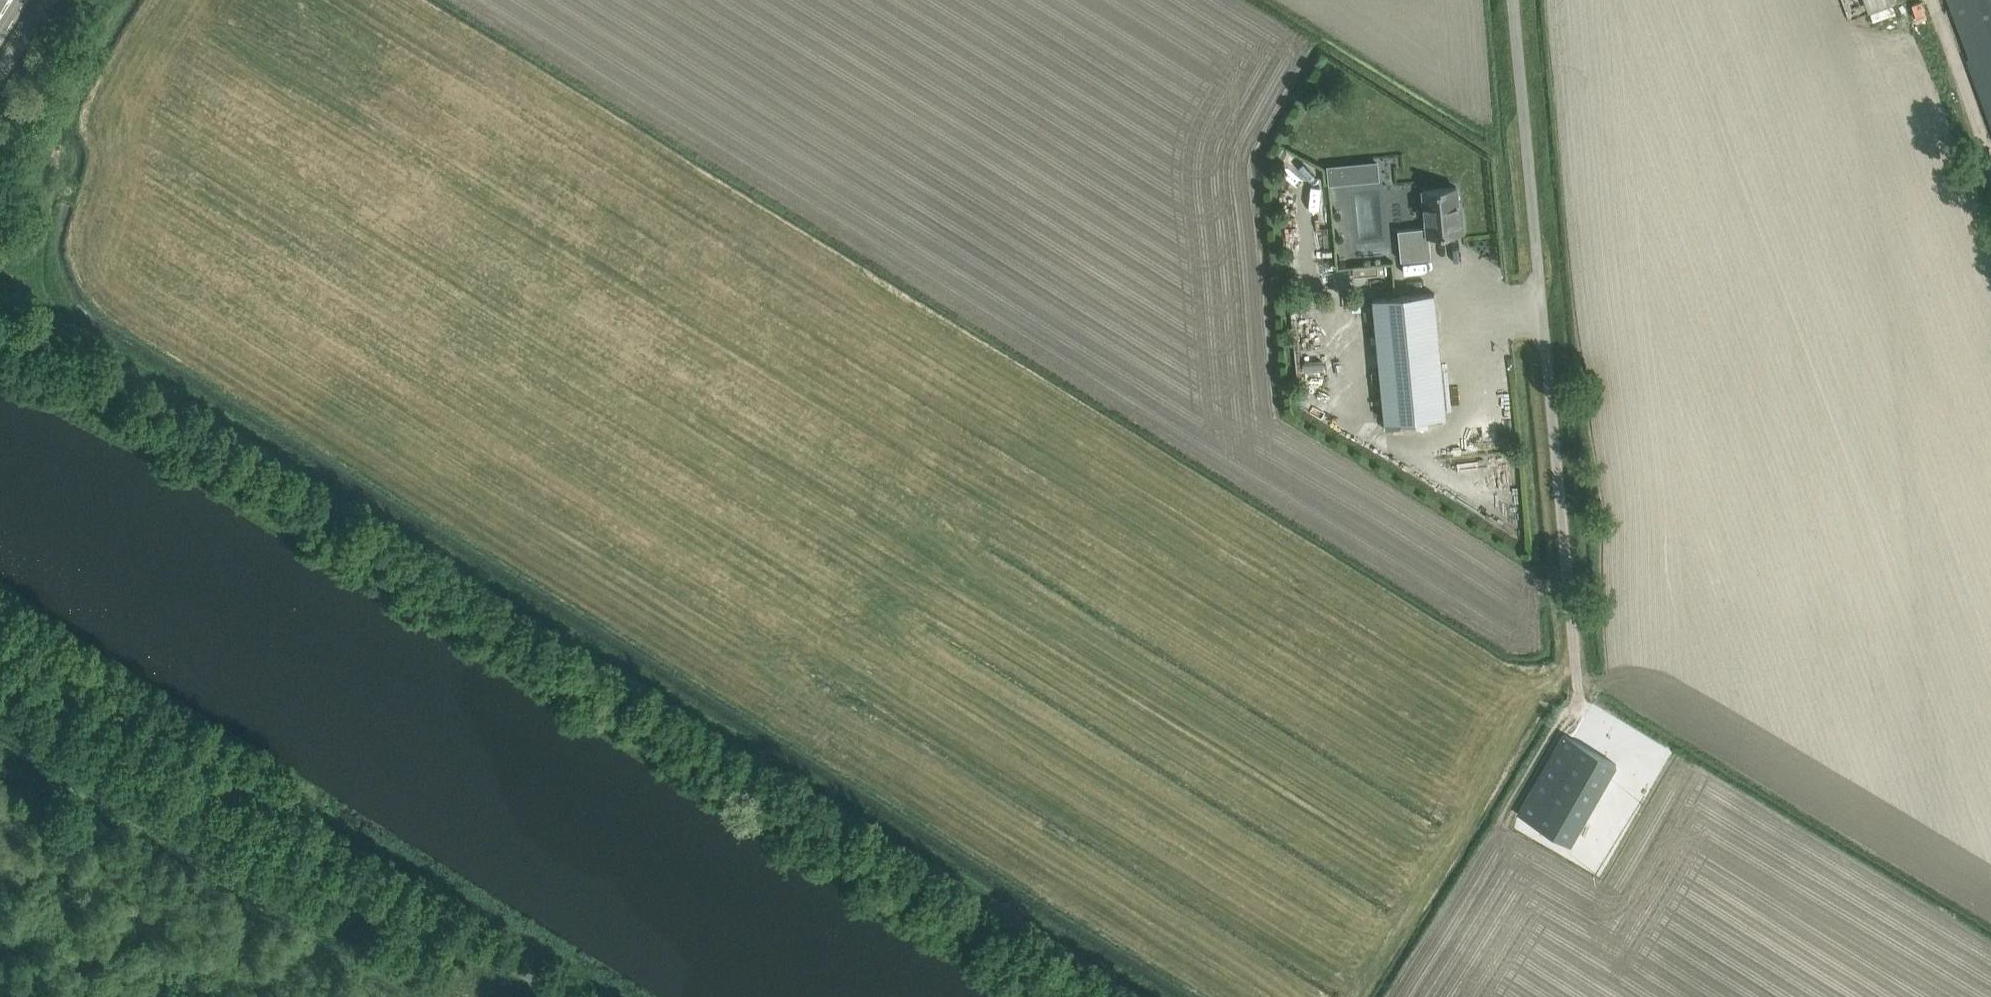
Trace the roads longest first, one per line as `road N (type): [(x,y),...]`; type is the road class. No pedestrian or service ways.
road 1 (unclassified): [(1577,686),(1512,0)]
road 2 (unclassified): [(1990,158),(1932,0)]

